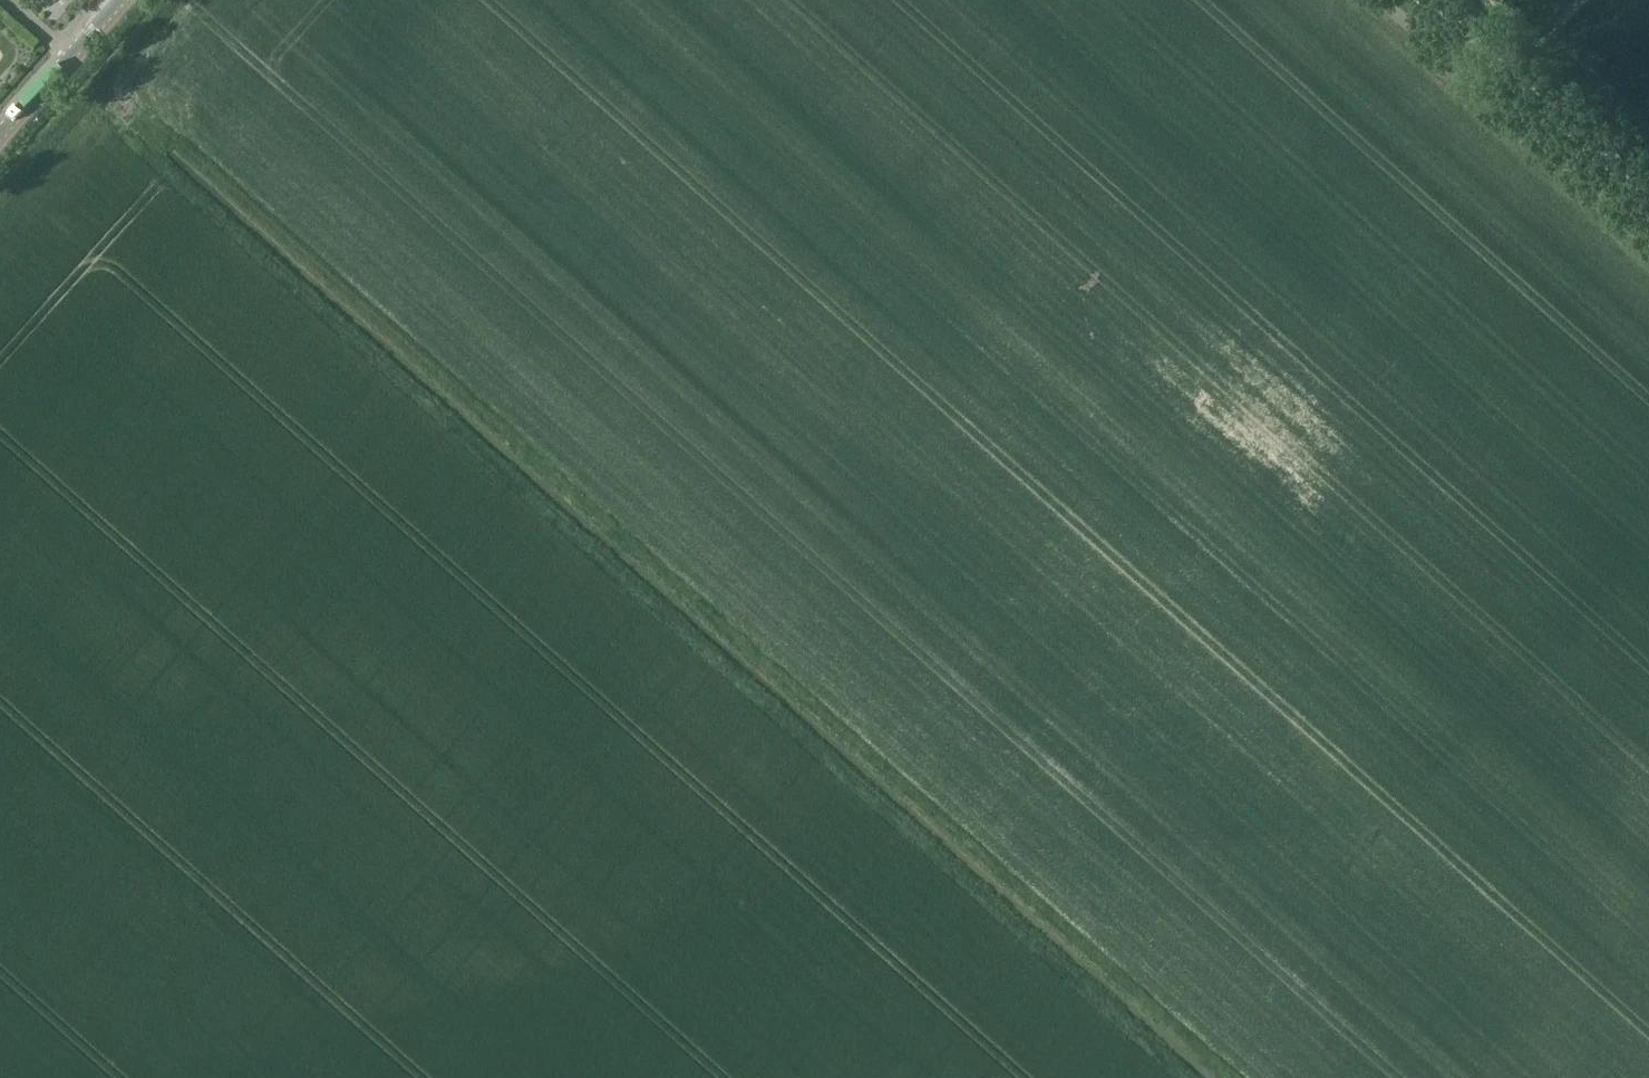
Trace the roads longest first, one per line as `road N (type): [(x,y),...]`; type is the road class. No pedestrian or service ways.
road 1 (secondary): [(1648,188),(1437,0)]
road 2 (unclassified): [(0,131),(120,0)]

